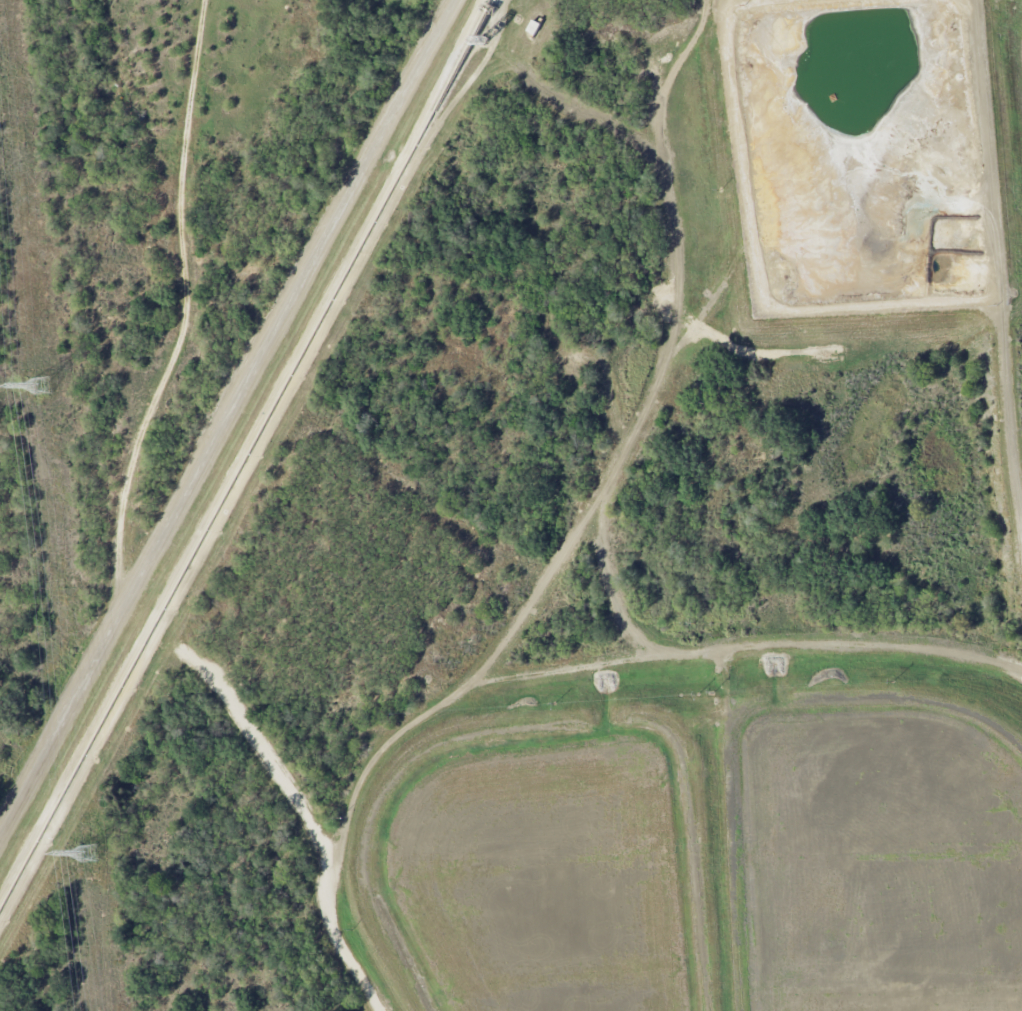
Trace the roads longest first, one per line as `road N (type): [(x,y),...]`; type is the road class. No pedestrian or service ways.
road 1 (track): [(206,0),(181,190),(187,308),(130,471),(113,631)]

